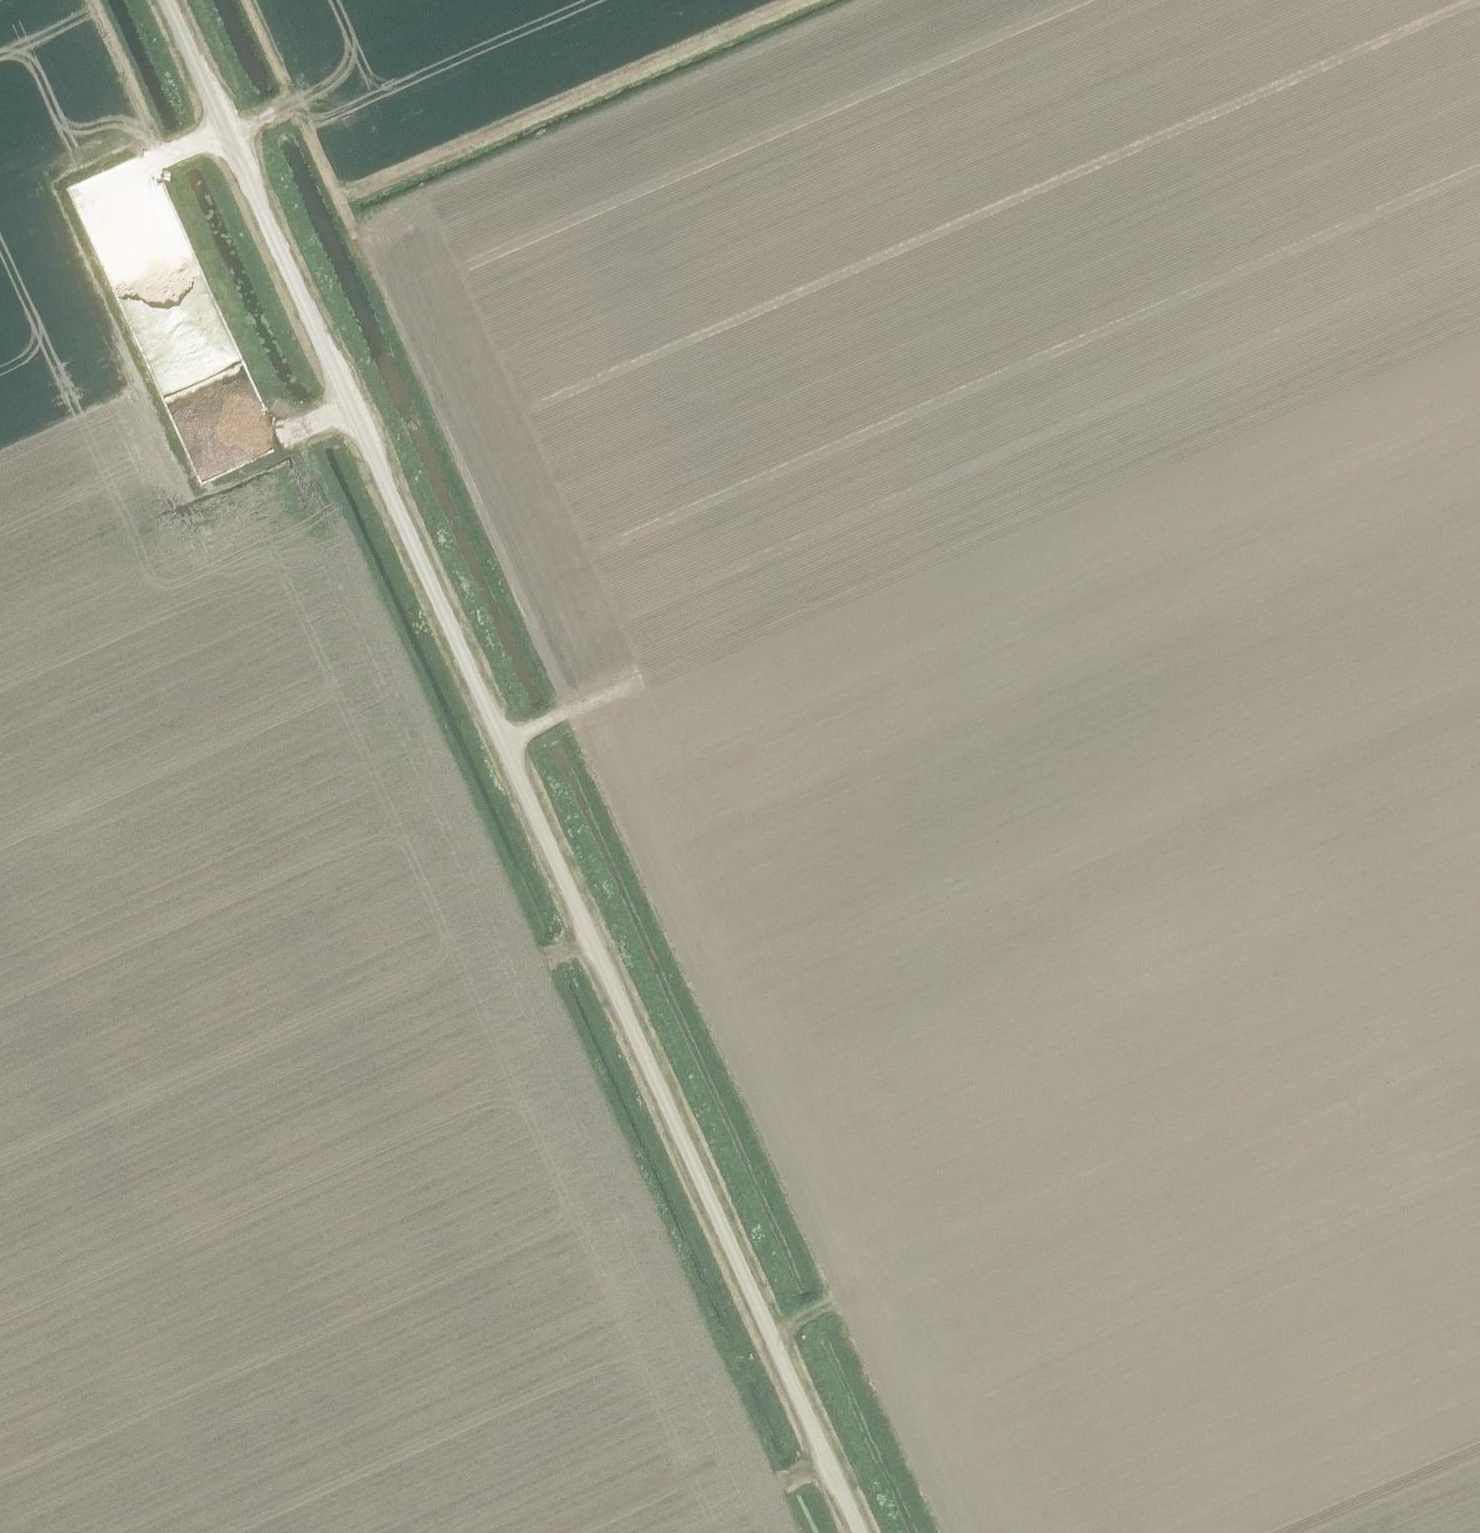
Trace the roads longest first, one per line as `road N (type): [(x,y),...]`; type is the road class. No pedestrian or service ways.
road 1 (unclassified): [(848,1532),(158,0)]

